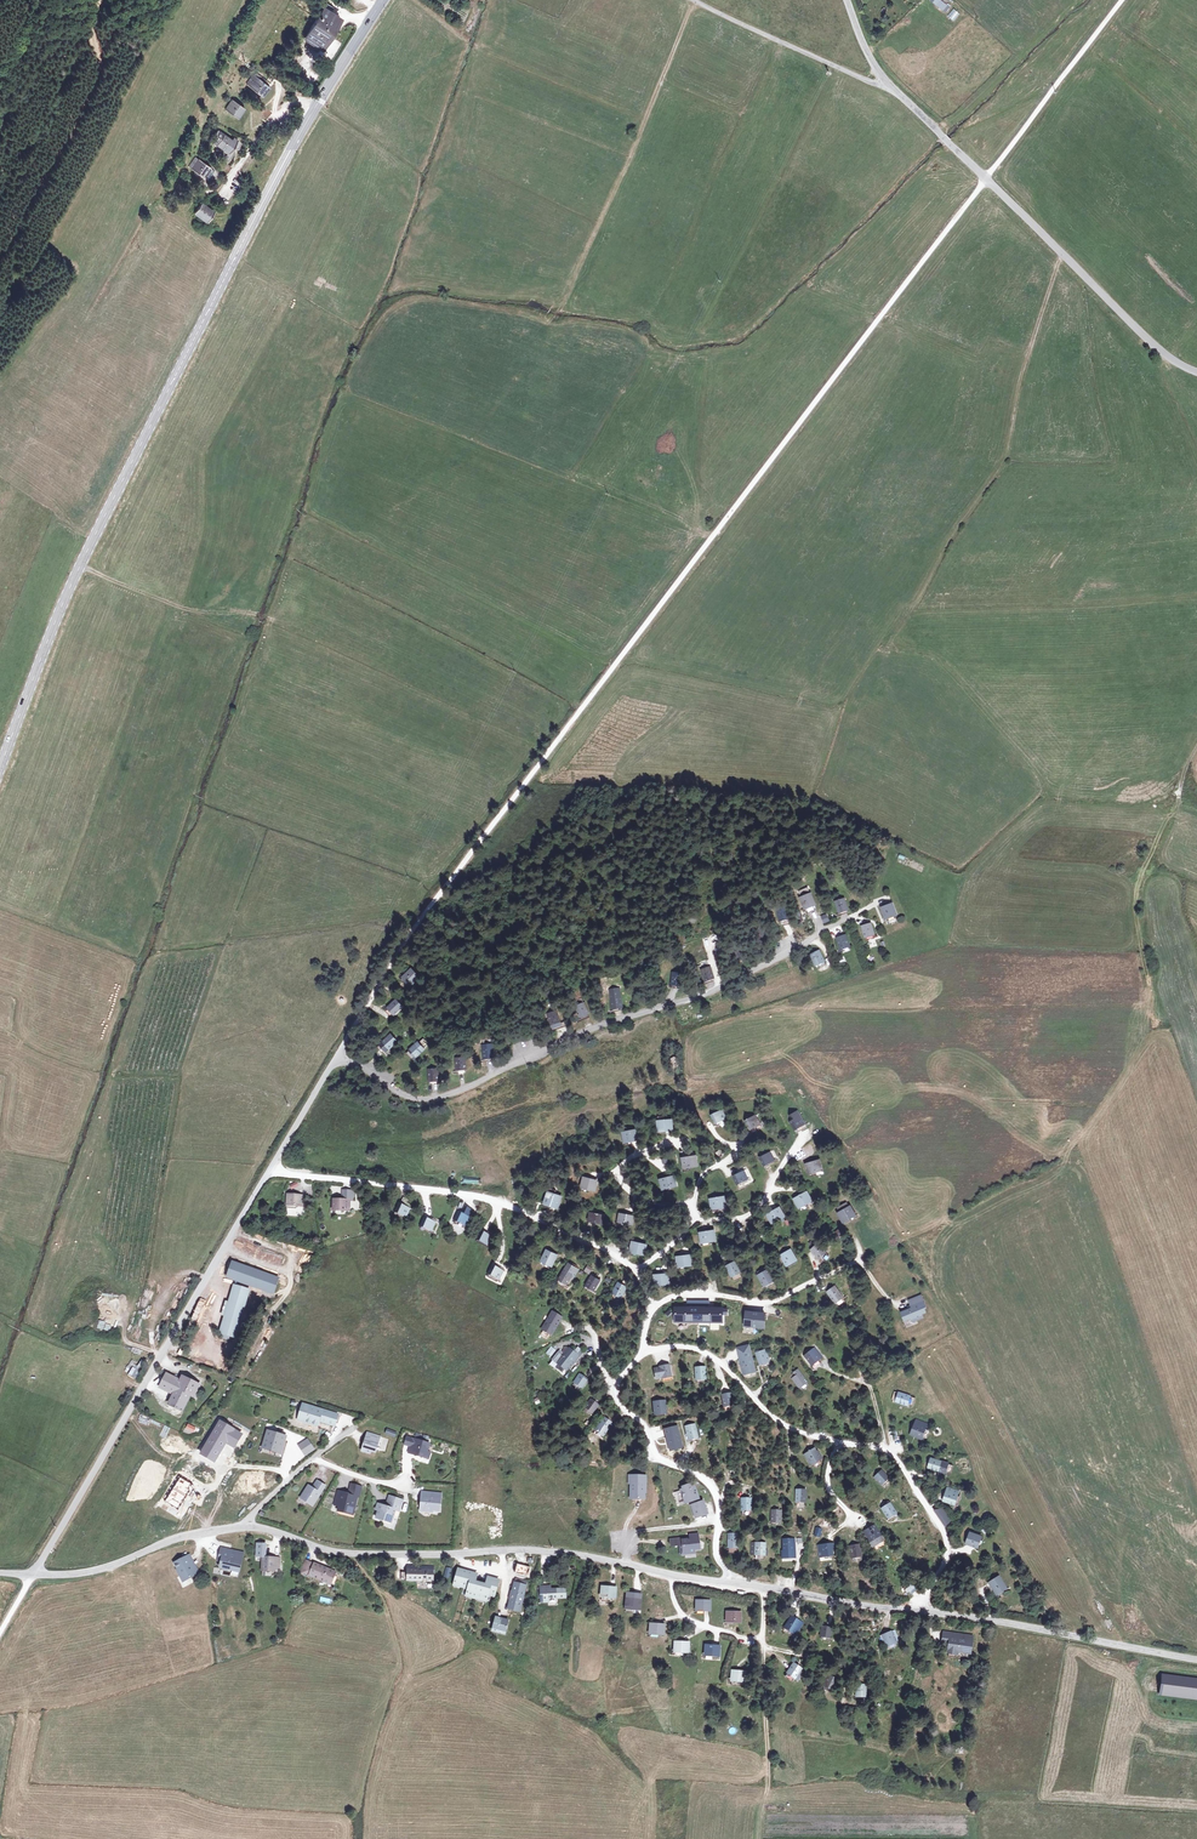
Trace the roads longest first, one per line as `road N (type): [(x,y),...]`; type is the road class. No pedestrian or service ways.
road 1 (track): [(338,1056),(405,939),(985,179)]
road 2 (secondary): [(0,768),(70,586),(297,139),(385,0)]
road 3 (residential): [(338,1056),(403,1094),(434,1097),(621,1019),(694,1000),(849,918)]
road 4 (unclassified): [(34,1575),(270,1171)]
road 5 (residential): [(647,1352),(702,1353),(794,1430),(893,1452),(949,1553),(917,1610)]
road 6 (residential): [(655,1305),(638,1269),(497,1199),(270,1171)]
road 7 (unclassified): [(889,86),(1163,354),(1196,372)]
road 8 (unclassified): [(246,1527),(340,1553),(536,1550),(626,1564)]
road 9 (track): [(694,1),(566,300)]
road 10 (unclassified): [(917,1610),(1196,1660)]
road 11 (residential): [(655,1305),(675,1296),(777,1300),(858,1261),(892,1301)]
road 12 (residential): [(719,1522),(714,1488),(663,1459),(644,1423),(615,1395),(647,1352)]
road 13 (track): [(1122,0),(985,179)]
road 14 (unclassified): [(34,1575),(77,1574),(189,1534),(246,1527)]
road 15 (residential): [(692,0),(889,86)]
road 16 (track): [(161,1355),(117,1342),(65,1346),(0,1316)]
road 17 (unclassified): [(767,1587),(917,1610)]
road 18 (unclassified): [(270,1171),(338,1056)]
road 19 (residential): [(672,1575),(684,1615),(764,1641)]
road 20 (track): [(764,1641),(768,1765)]

